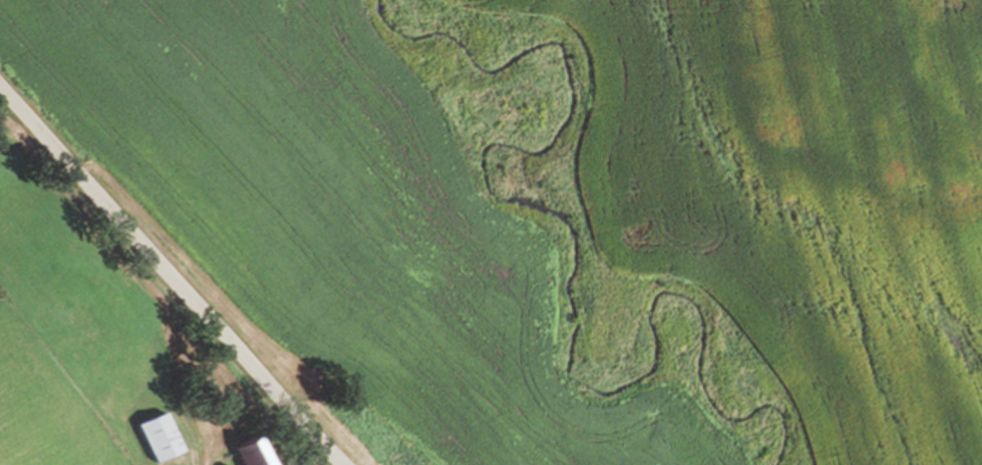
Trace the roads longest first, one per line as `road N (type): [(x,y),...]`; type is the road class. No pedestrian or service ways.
road 1 (secondary): [(344,464),(0,89)]

